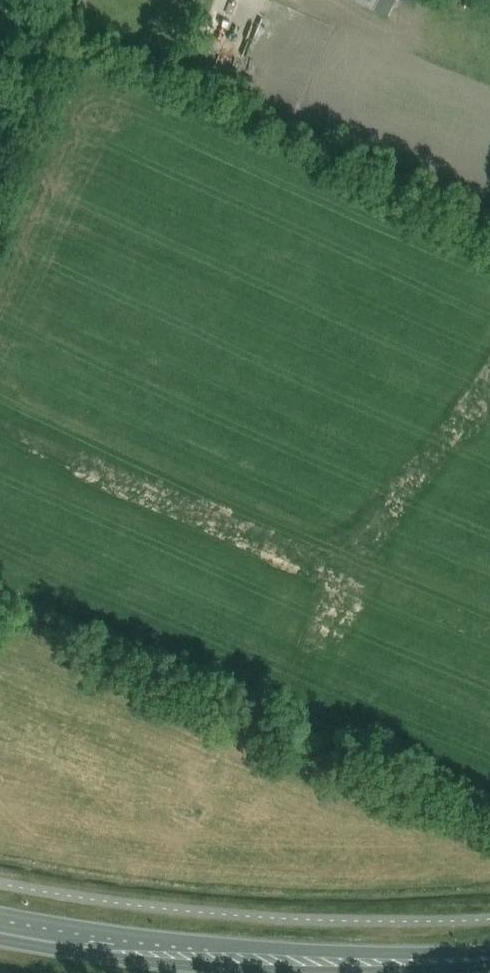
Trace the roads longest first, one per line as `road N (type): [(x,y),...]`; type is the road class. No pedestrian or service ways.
road 1 (primary): [(489,959),(304,961),(168,952),(0,925)]
road 2 (tertiary): [(0,111),(50,0)]

